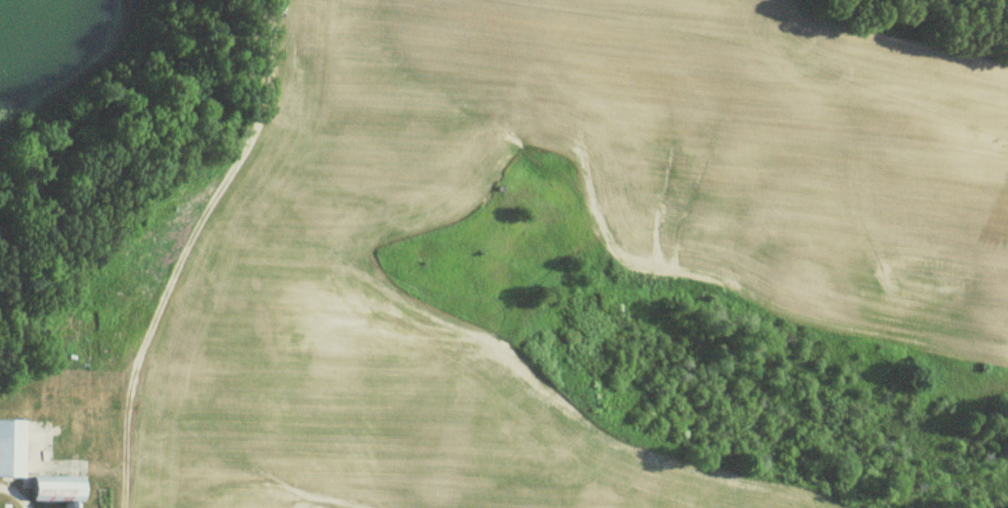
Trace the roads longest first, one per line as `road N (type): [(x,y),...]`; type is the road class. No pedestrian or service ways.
road 1 (track): [(272,0),(273,62),(260,112),(178,264),(129,388),(122,507)]

